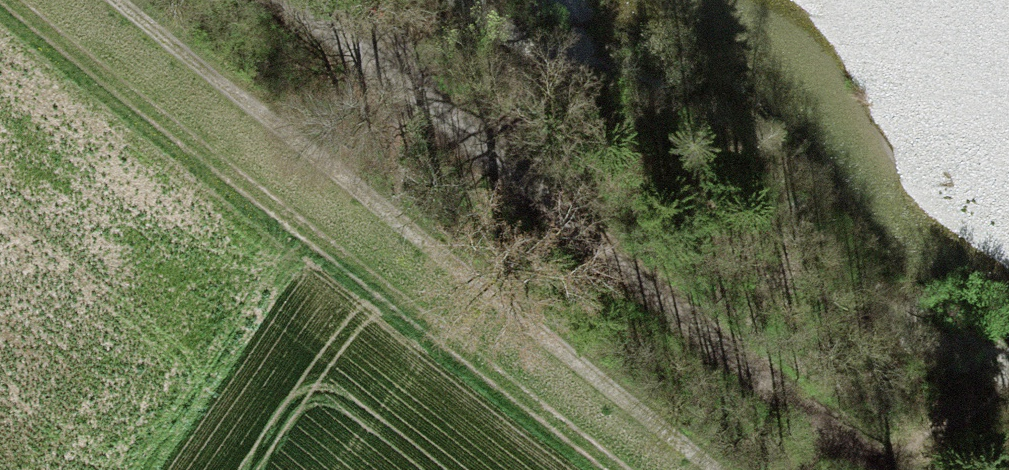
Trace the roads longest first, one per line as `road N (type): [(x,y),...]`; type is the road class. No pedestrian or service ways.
road 1 (track): [(25,0),(441,336),(632,469)]
road 2 (track): [(111,0),(710,469)]
road 3 (track): [(892,469),(293,0)]

